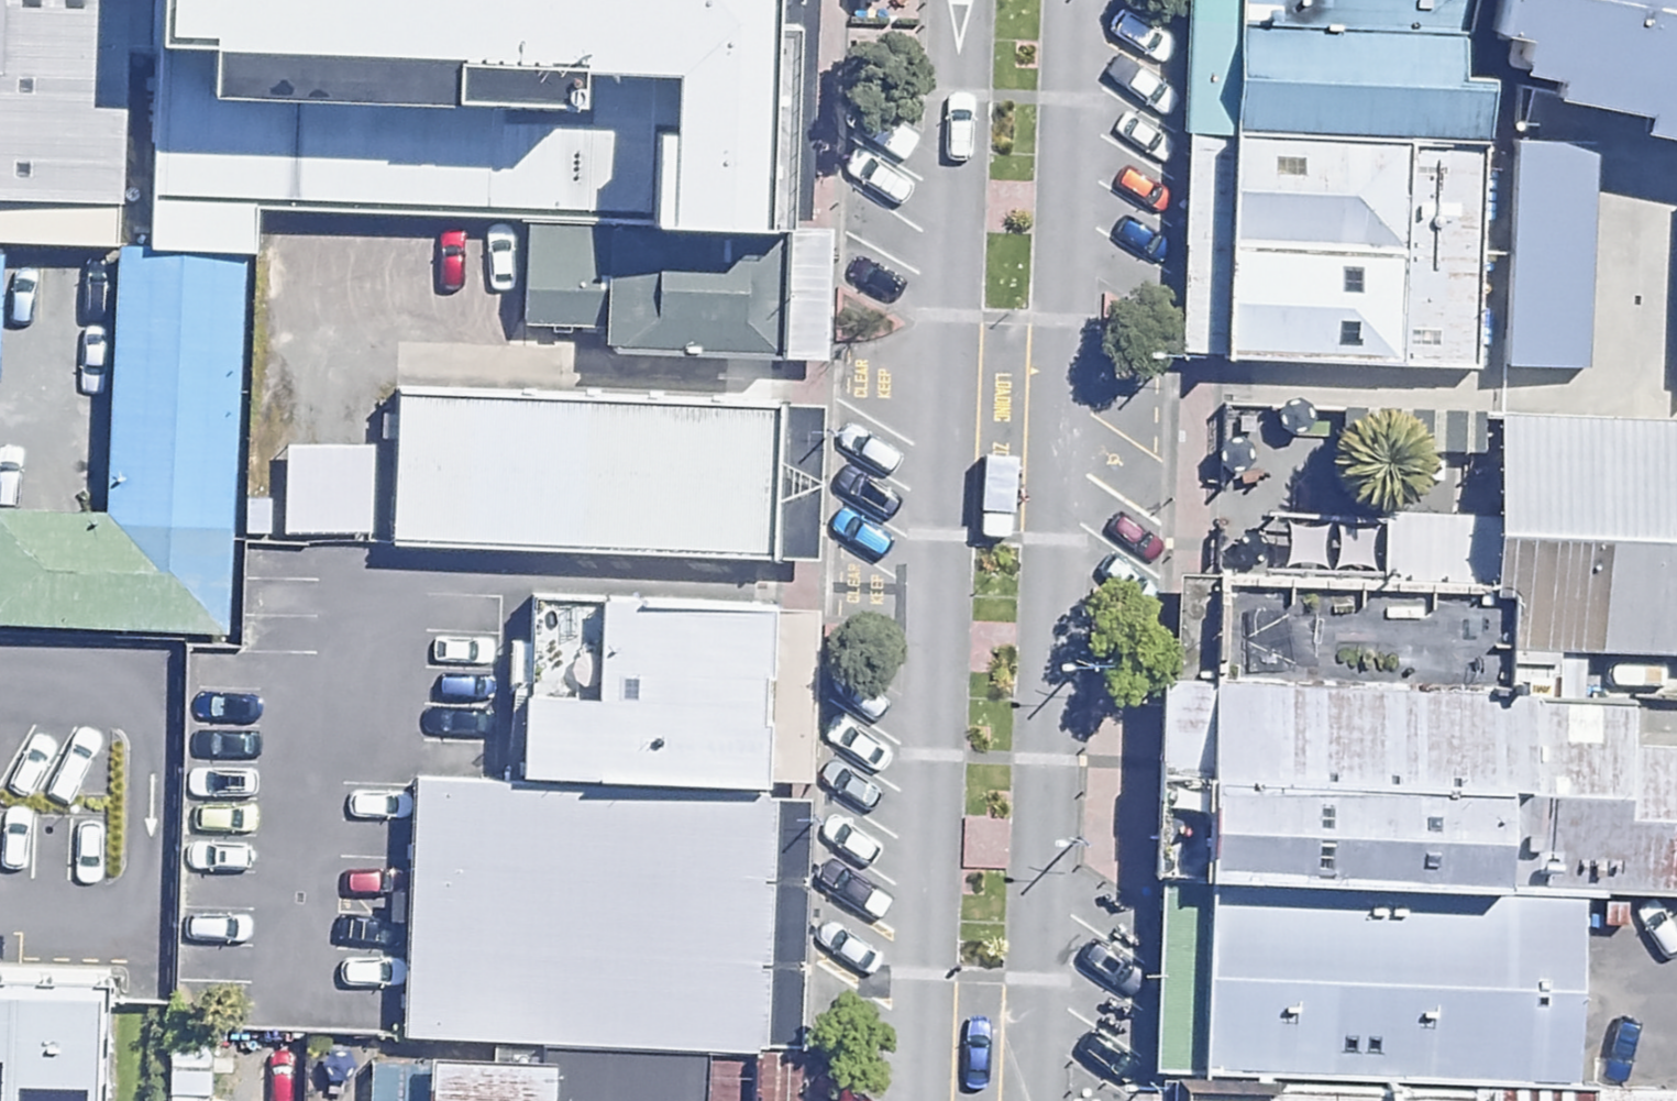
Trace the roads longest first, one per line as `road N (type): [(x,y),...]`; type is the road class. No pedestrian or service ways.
road 1 (residential): [(1069,0),(1026,1100)]
road 2 (residential): [(910,1100),(952,0)]

